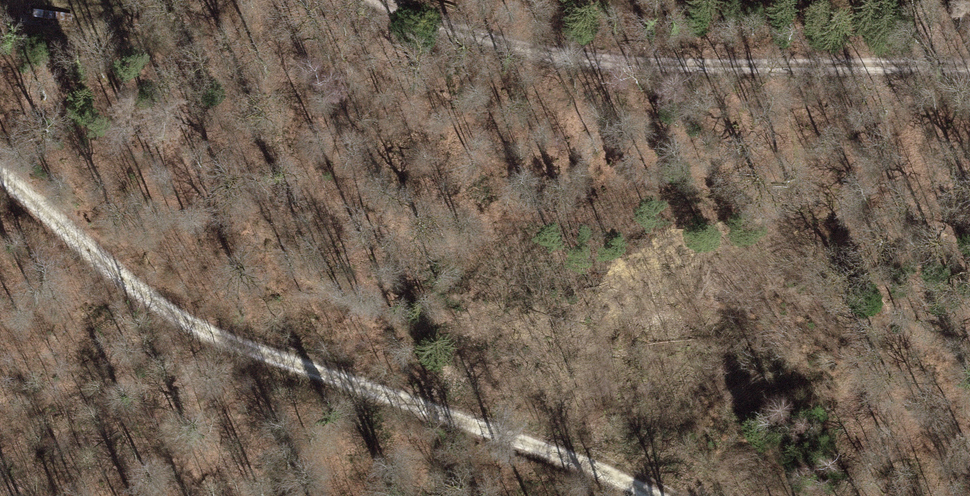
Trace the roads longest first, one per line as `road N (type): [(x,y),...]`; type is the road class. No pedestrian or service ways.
road 1 (track): [(653,495),(561,453),(184,320),(0,178)]
road 2 (track): [(371,0),(536,59),(662,71),(969,73)]

